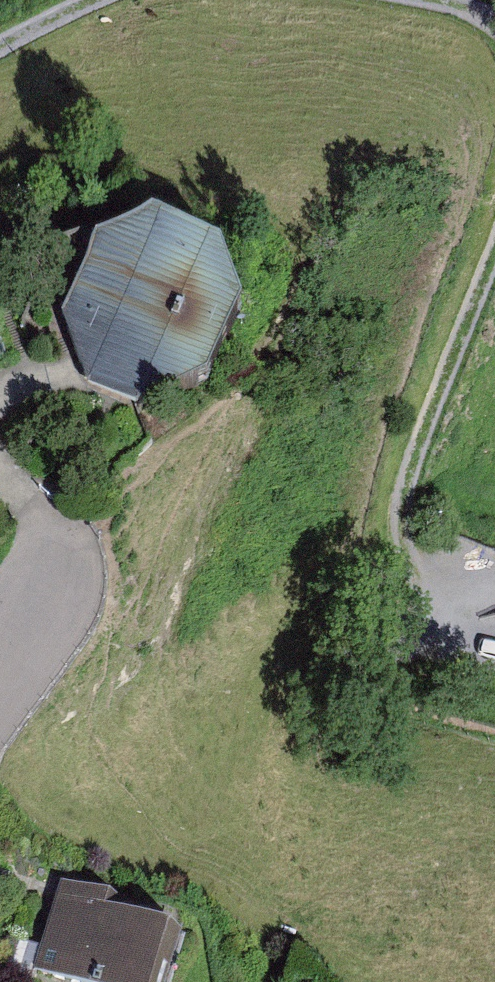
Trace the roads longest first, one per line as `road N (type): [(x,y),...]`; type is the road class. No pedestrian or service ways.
road 1 (track): [(494,244),(425,464),(419,561),(452,616),(483,633)]
road 2 (residential): [(59,578),(0,700)]

